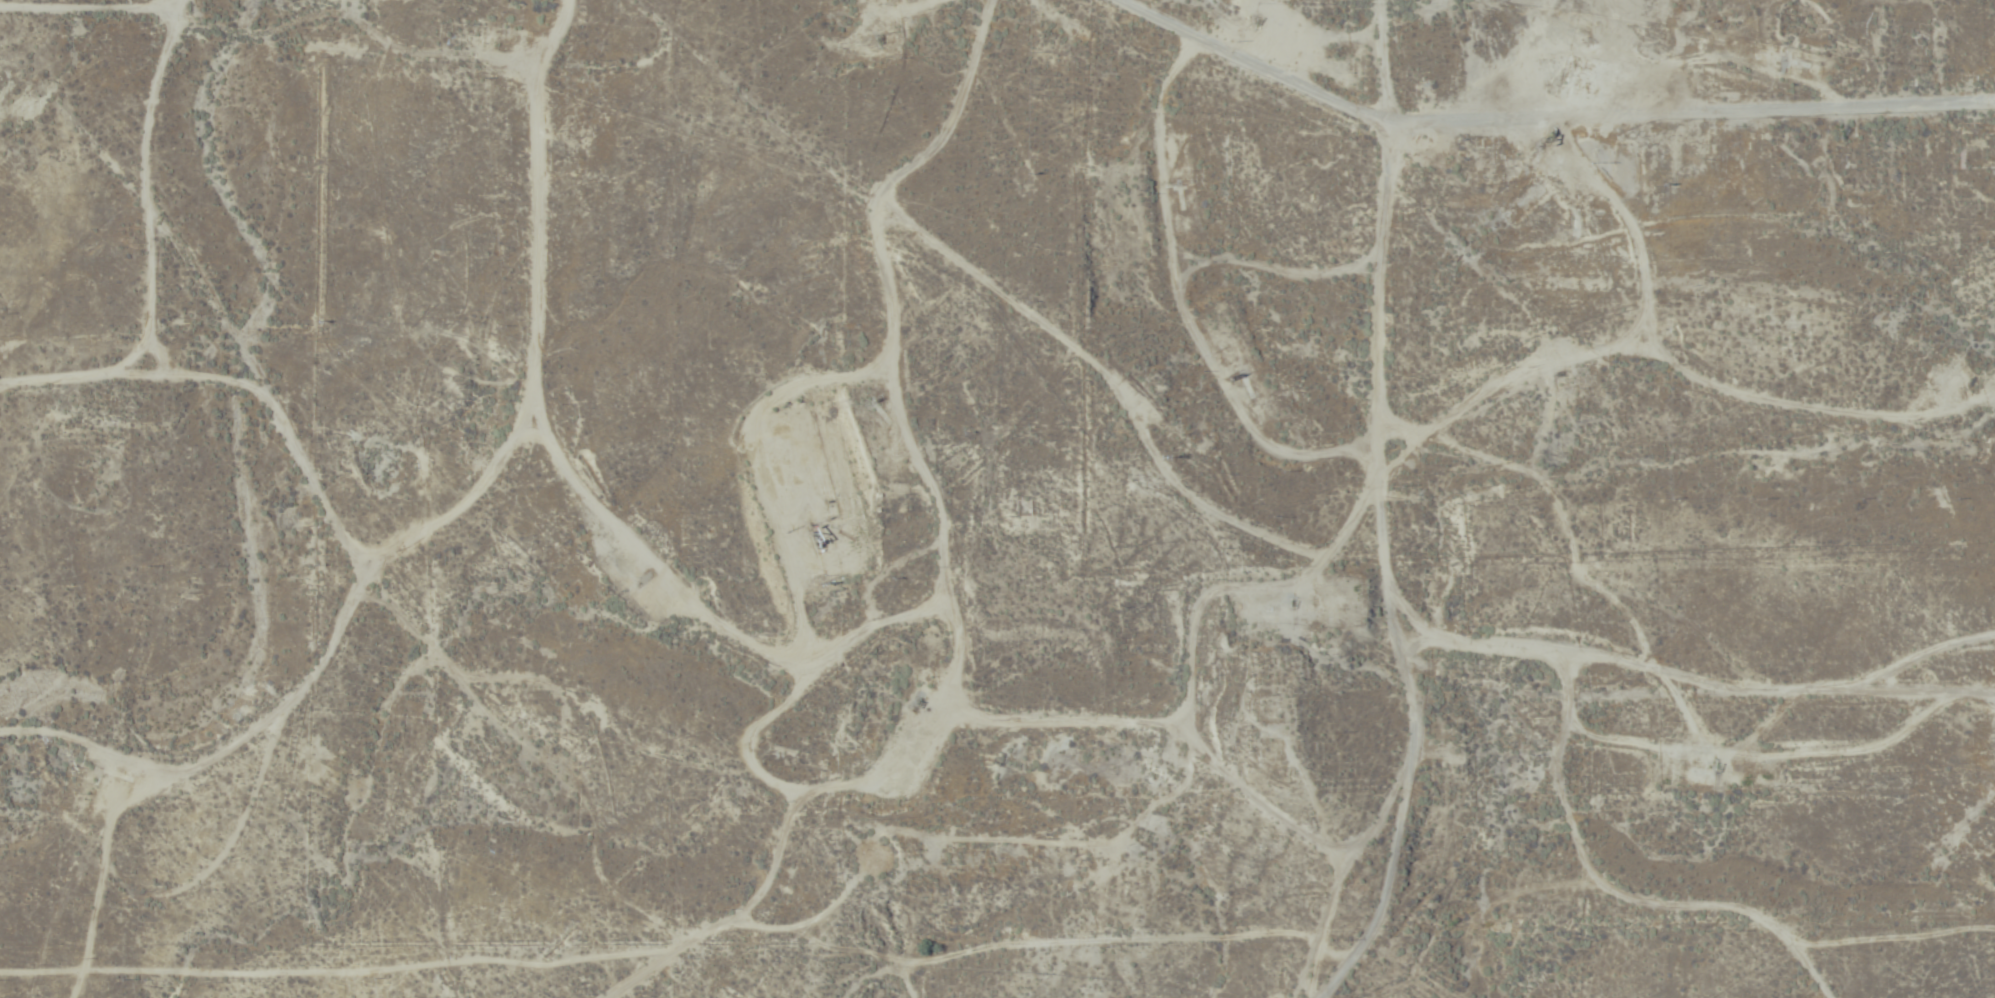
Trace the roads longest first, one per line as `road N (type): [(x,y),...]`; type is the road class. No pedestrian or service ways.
road 1 (residential): [(802,681),(796,667),(699,609),(653,564),(584,492),(539,415),(536,93),(569,0)]
road 2 (residential): [(1395,656),(1364,594),(1390,124)]

